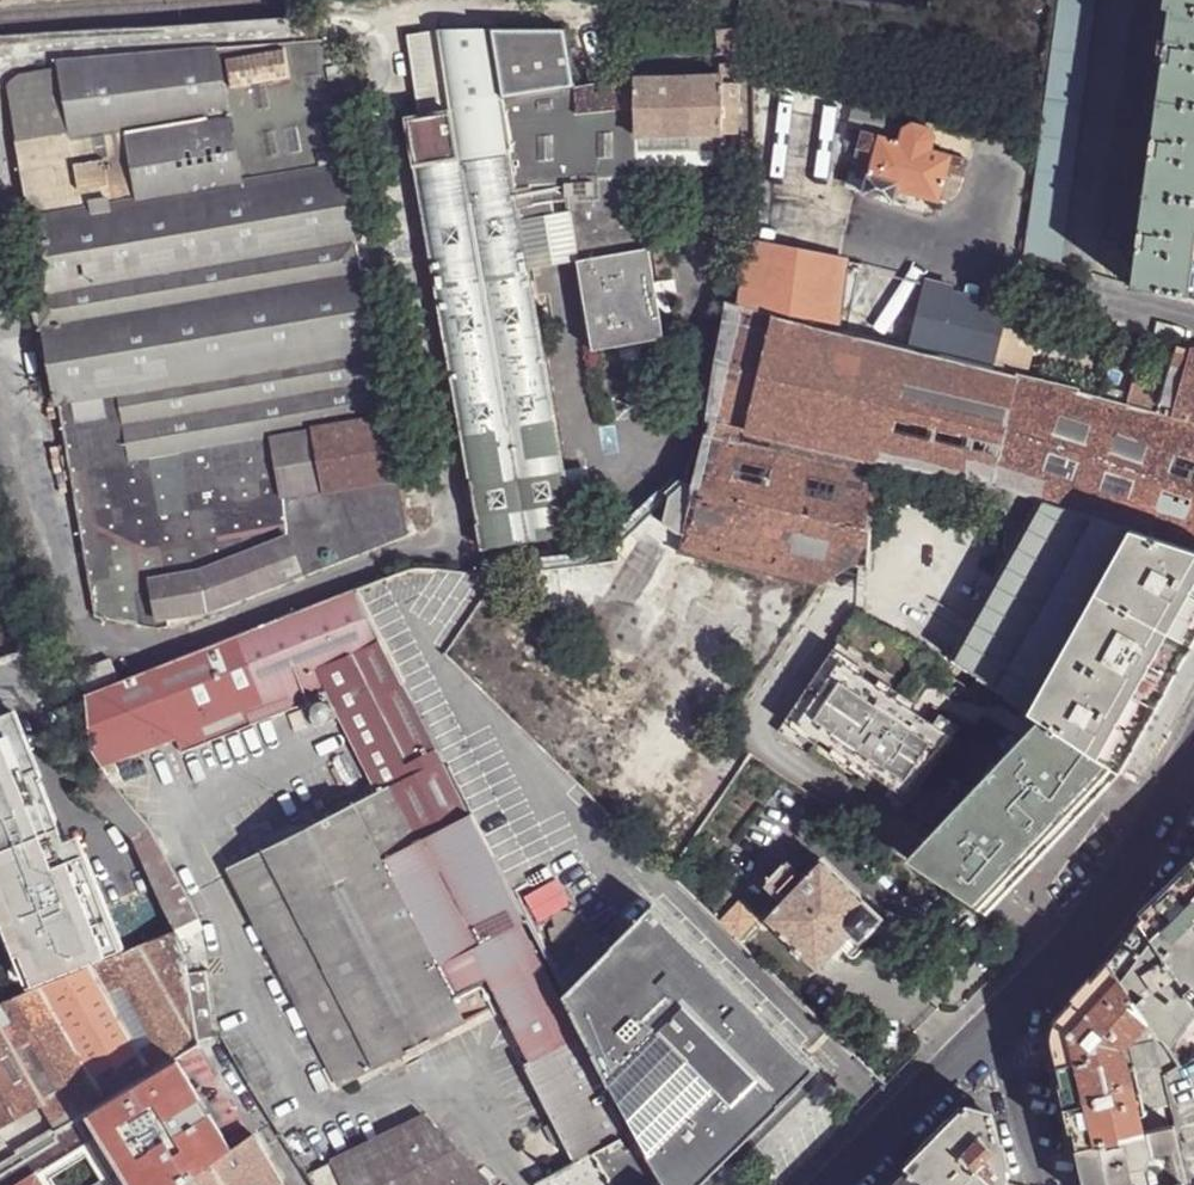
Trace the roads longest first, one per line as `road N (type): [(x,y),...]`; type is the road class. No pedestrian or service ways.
road 1 (residential): [(1193,772),(1132,880),(1008,1018)]
road 2 (residential): [(0,689),(27,697),(67,800),(109,841),(134,911)]
road 3 (residential): [(1008,1018),(830,1184)]
road 4 (residential): [(1008,1018),(1051,1184)]
road 5 (residential): [(299,1184),(216,1052)]

